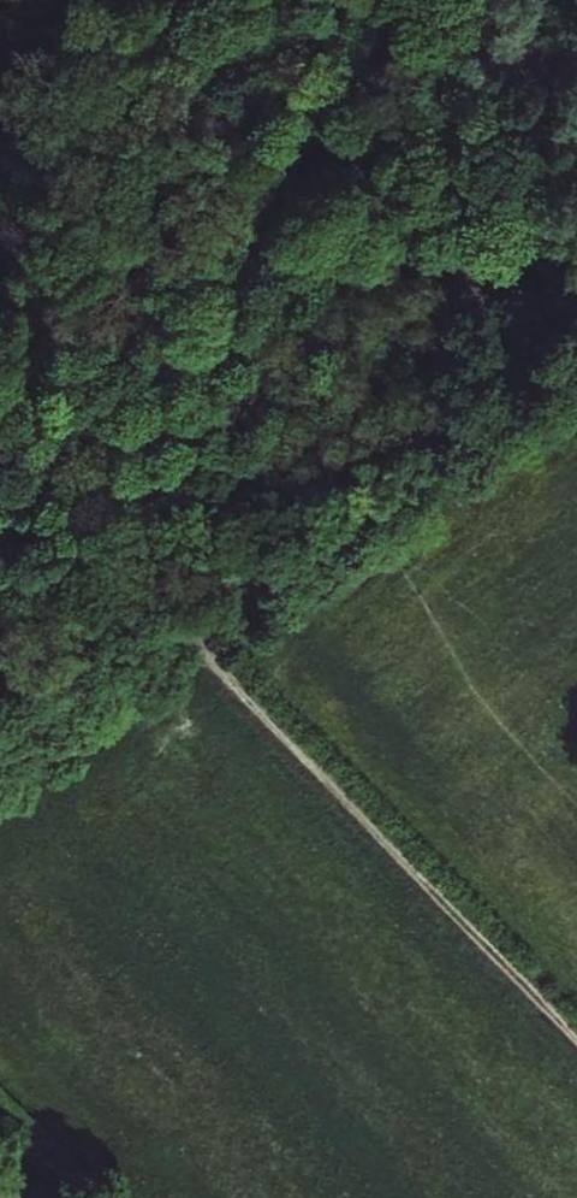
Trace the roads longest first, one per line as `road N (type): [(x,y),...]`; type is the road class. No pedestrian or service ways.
road 1 (residential): [(576,359),(0,729)]
road 2 (track): [(175,617),(576,1033)]
road 3 (track): [(272,0),(553,374)]

